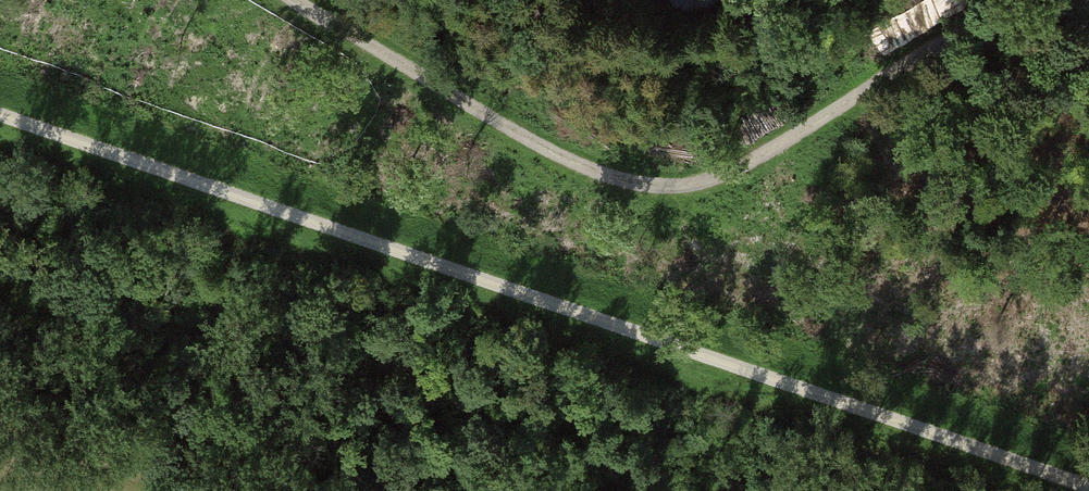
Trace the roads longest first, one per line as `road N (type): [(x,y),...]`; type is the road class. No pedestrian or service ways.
road 1 (track): [(1088,486),(0,115)]
road 2 (track): [(293,0),(549,151),(622,182),(672,190),(719,179),(926,53),(1023,13),(1088,10)]

